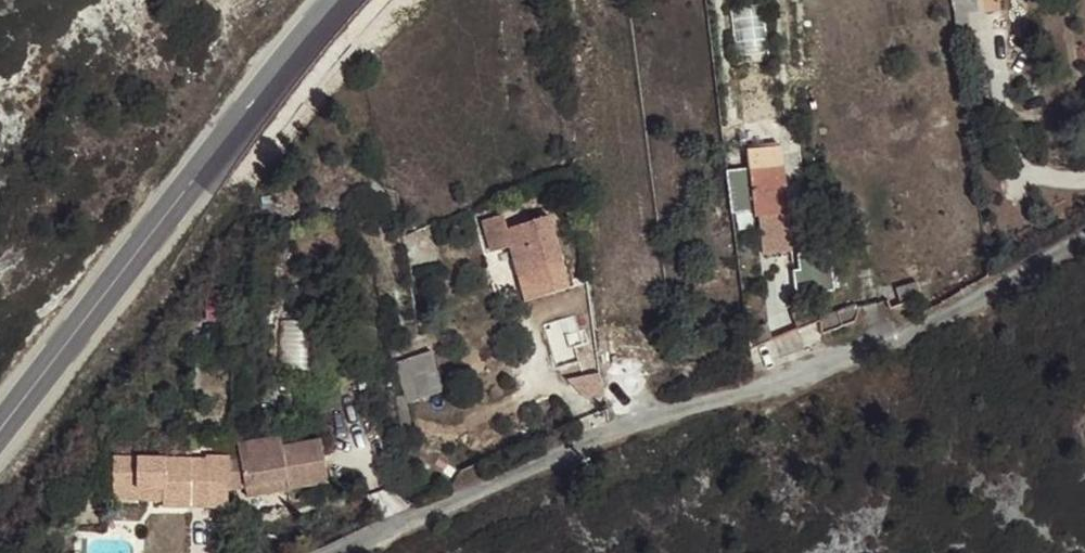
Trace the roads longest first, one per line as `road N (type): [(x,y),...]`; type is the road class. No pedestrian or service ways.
road 1 (residential): [(343,552),(608,432),(866,347),(1084,238)]
road 2 (secondary): [(0,426),(335,0)]

